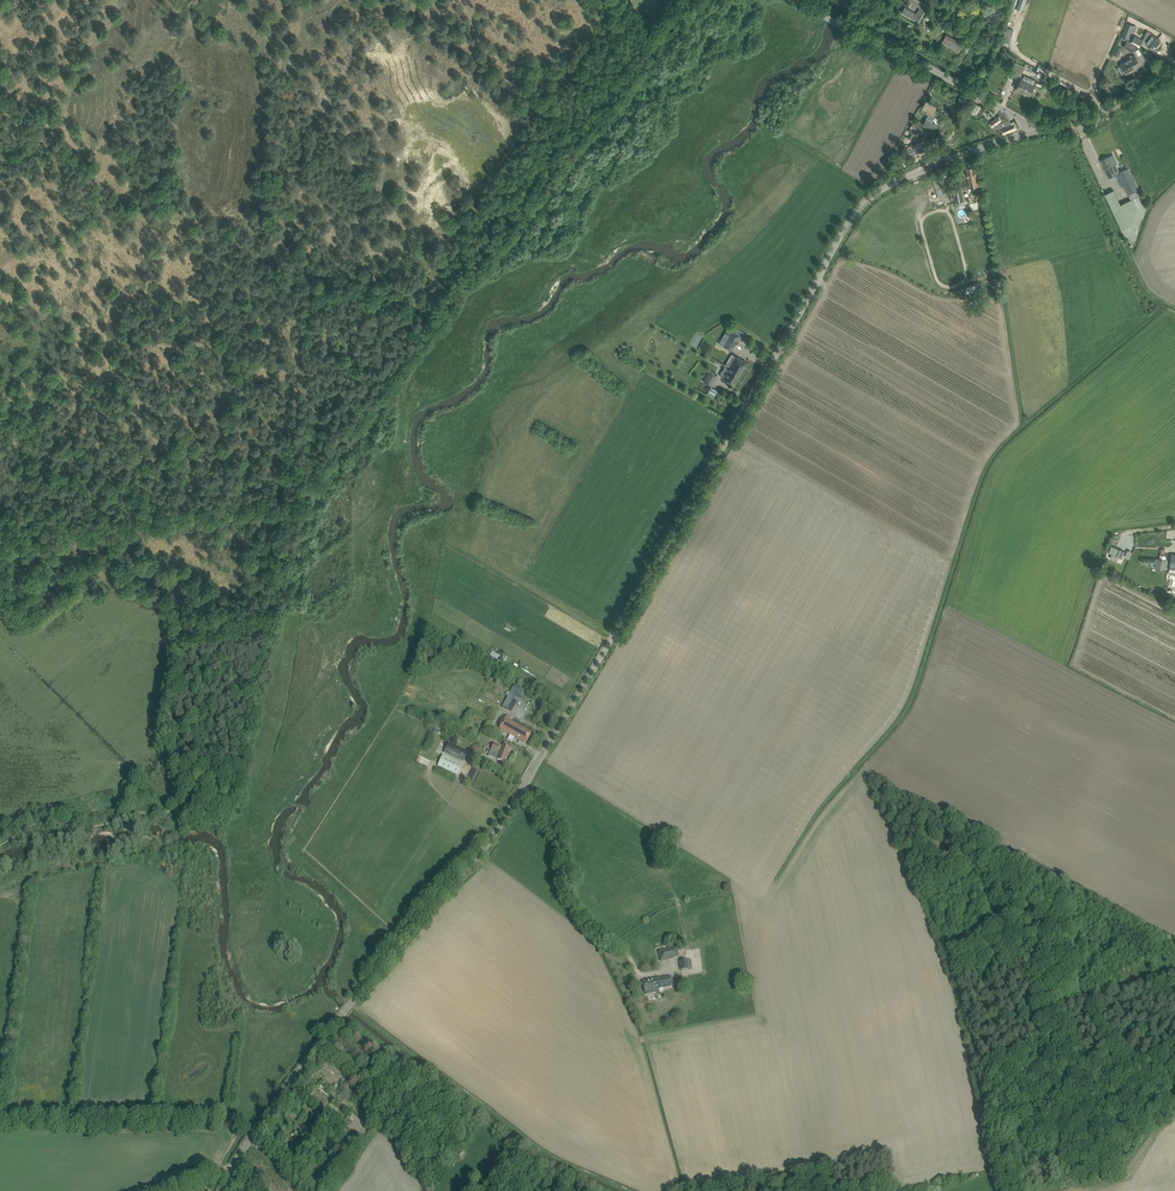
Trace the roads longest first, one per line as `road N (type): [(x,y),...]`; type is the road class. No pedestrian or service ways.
road 1 (tertiary): [(235,1168),(379,967),(488,844),(857,211),(897,181),(1028,133)]
road 2 (unclassified): [(1028,133),(1009,112),(801,0)]
road 3 (track): [(257,1128),(0,1123)]
road 4 (tertiary): [(1028,133),(1100,112),(1174,69)]

